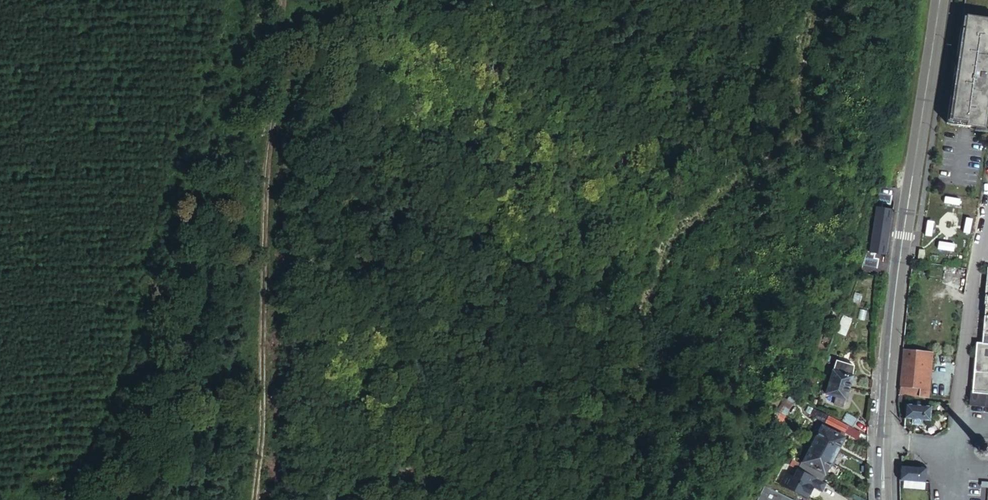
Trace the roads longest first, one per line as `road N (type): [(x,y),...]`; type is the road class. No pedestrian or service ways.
road 1 (track): [(281,0),(276,167),(258,335),(245,359),(240,499)]
road 2 (tertiary): [(940,0),(897,276),(884,499)]

